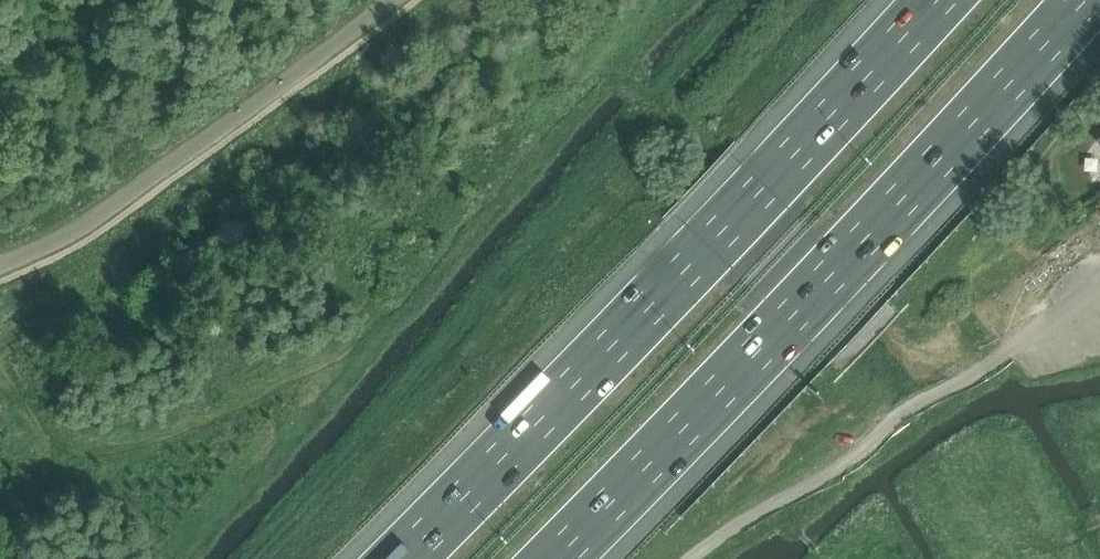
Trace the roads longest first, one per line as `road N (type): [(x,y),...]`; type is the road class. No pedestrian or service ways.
road 1 (motorway): [(935,0),(401,558)]
road 2 (motorway): [(555,558),(1087,0)]
road 3 (residential): [(691,558),(844,465),(909,407),(1010,351),(1099,285)]

